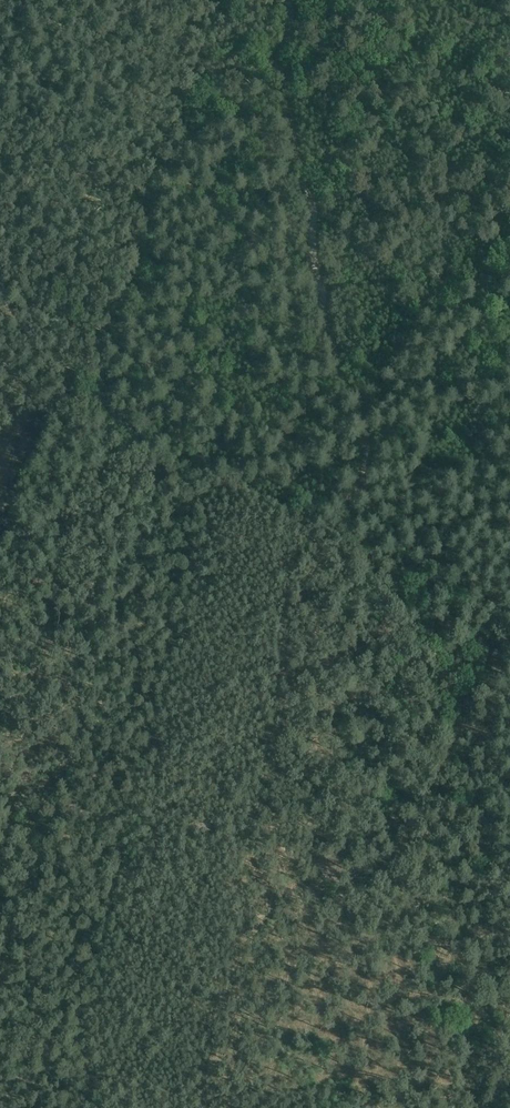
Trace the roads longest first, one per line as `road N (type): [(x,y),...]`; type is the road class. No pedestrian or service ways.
road 1 (track): [(509,942),(380,938),(363,929),(345,884),(319,858),(251,846),(203,824),(119,826),(71,809),(123,735),(133,684),(126,630),(42,575),(0,577)]

